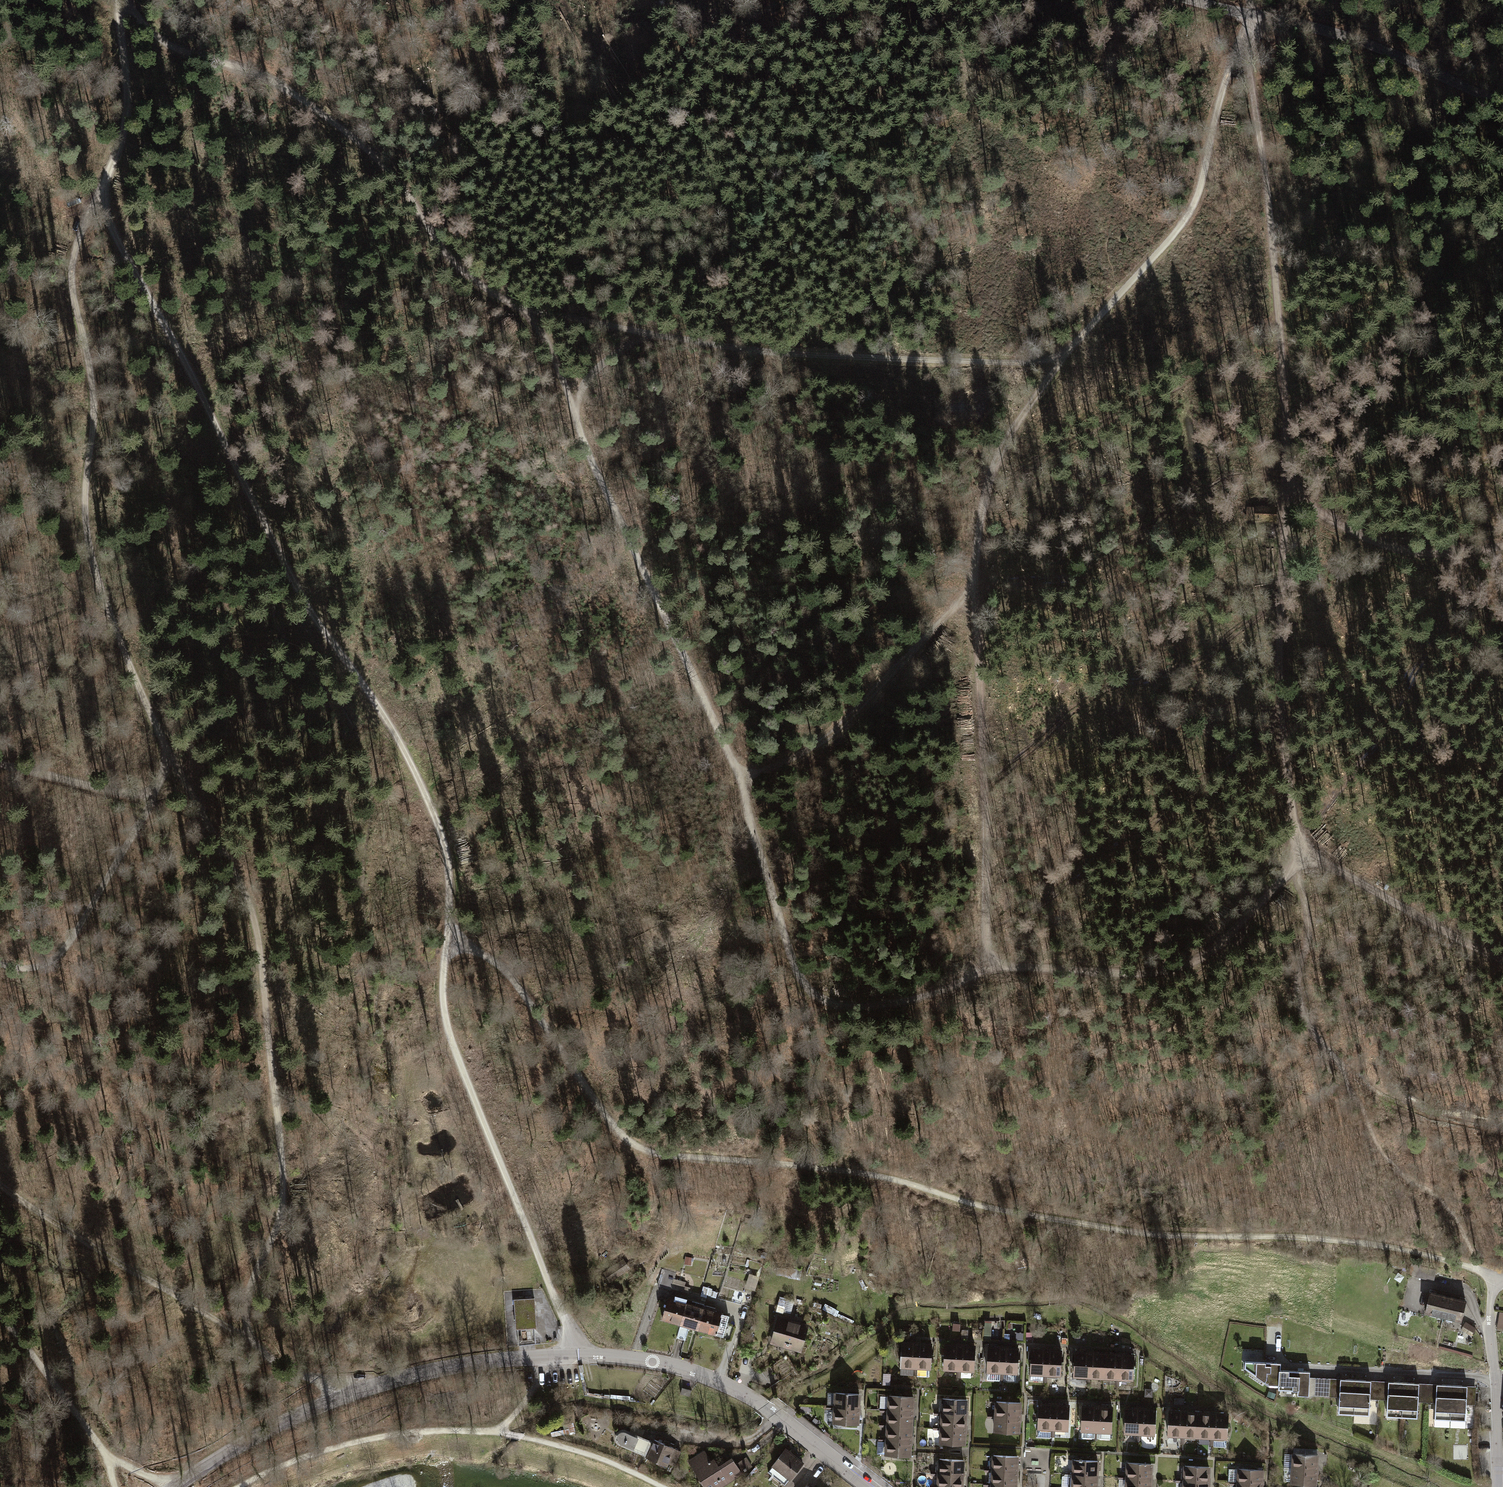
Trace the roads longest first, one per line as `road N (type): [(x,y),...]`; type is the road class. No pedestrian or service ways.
road 1 (track): [(1059,364),(1000,453),(978,531),(987,966),(912,998),(844,1005),(816,994),(797,970),(736,767),(588,454),(551,350),(520,306)]
road 2 (track): [(118,0),(123,136),(72,271),(93,398),(89,539),(144,699),(257,930),(283,1185),(277,1227),(251,1287),(249,1334),(287,1369),(356,1392)]
road 3 (track): [(102,187),(116,238),(296,586),(396,737),(435,820),(449,879),(449,1028),(576,1357)]
road 4 (track): [(447,936),(506,972),(615,1127),(648,1151),(866,1174),(1002,1210),(1131,1232),(1340,1241),(1477,1269)]
road 5 (track): [(1298,850),(1280,685),(1284,378),(1243,35)]
road 6 (tertiary): [(174,1486),(267,1430),(376,1386),(472,1363),(576,1357),(653,1362),(719,1382),(778,1416),(867,1486)]
road 7 (track): [(1067,354),(1008,362),(762,352),(520,306)]
road 8 (track): [(520,306),(457,267),(383,167),(309,103),(258,74),(162,41),(120,0)]
road 9 (track): [(662,1486),(559,1446),(459,1430),(342,1446),(241,1486)]
road 10 (track): [(1243,35),(1191,209),(1059,364)]
road 11 (track): [(987,966),(1147,972),(1188,966),(1268,895),(1298,850)]
road 12 (unclassified): [(1191,0),(1358,40),(1502,102)]
road 13 (track): [(741,781),(832,733),(976,586)]
road 14 (track): [(0,1184),(256,1346)]
road 15 (track): [(0,964),(42,965),(67,945),(134,833),(169,752)]
road 16 (track): [(1298,850),(1502,960)]
road 17 (track): [(1287,491),(1392,547),(1430,552),(1502,545)]
road 18 (track): [(1336,1062),(1298,997),(1307,932),(1298,850)]
road 19 (residential): [(1498,1486),(1490,1325),(1495,1275)]
road 20 (track): [(0,1315),(107,1457),(115,1486)]
road 21 (track): [(0,764),(152,796)]
road 22 (track): [(577,419),(600,363),(652,333)]

